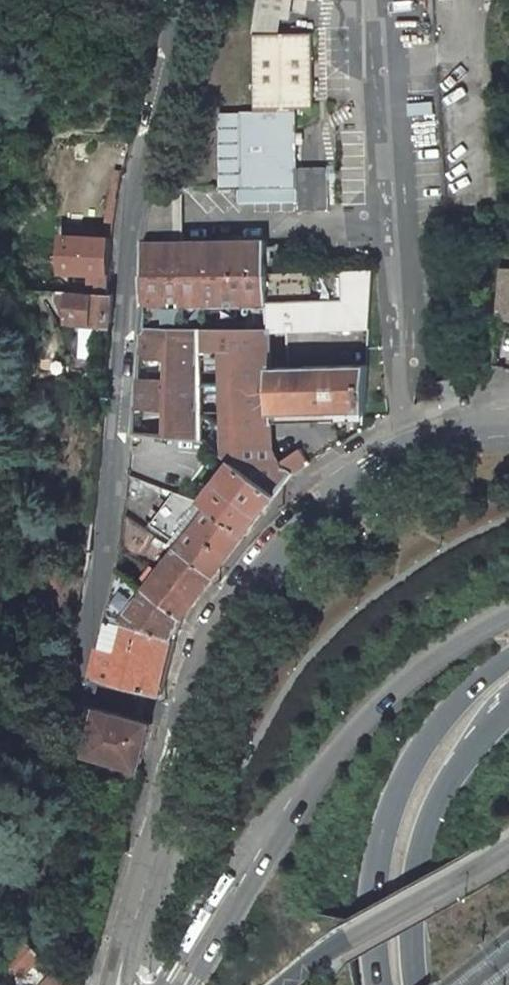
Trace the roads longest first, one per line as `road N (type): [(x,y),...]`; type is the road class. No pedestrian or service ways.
road 1 (residential): [(178,0),(127,231),(102,564),(72,687),(193,723)]
road 2 (secondary): [(508,613),(427,662),(362,720),(309,789),(190,984)]
road 3 (residential): [(508,436),(408,451),(322,507),(281,545),(219,628),(193,723)]
road 4 (primary): [(508,656),(437,723),(396,795),(372,888),(375,984)]
road 5 (primary): [(412,984),(407,910),(417,847),(449,780),(508,703)]
road 6 (residential): [(193,723),(118,984)]
road 7 (secondary): [(285,984),(508,845)]

